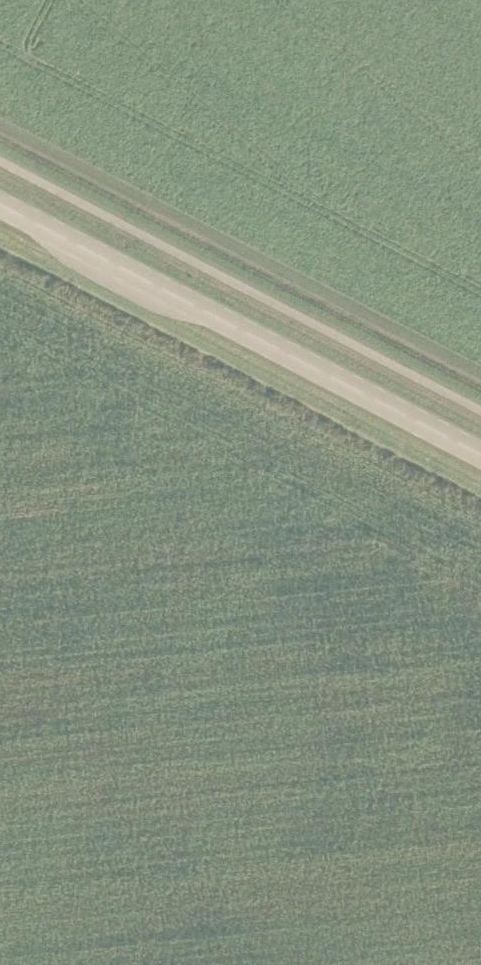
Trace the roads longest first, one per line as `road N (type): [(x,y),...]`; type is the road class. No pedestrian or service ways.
road 1 (secondary): [(480,452),(0,203)]

